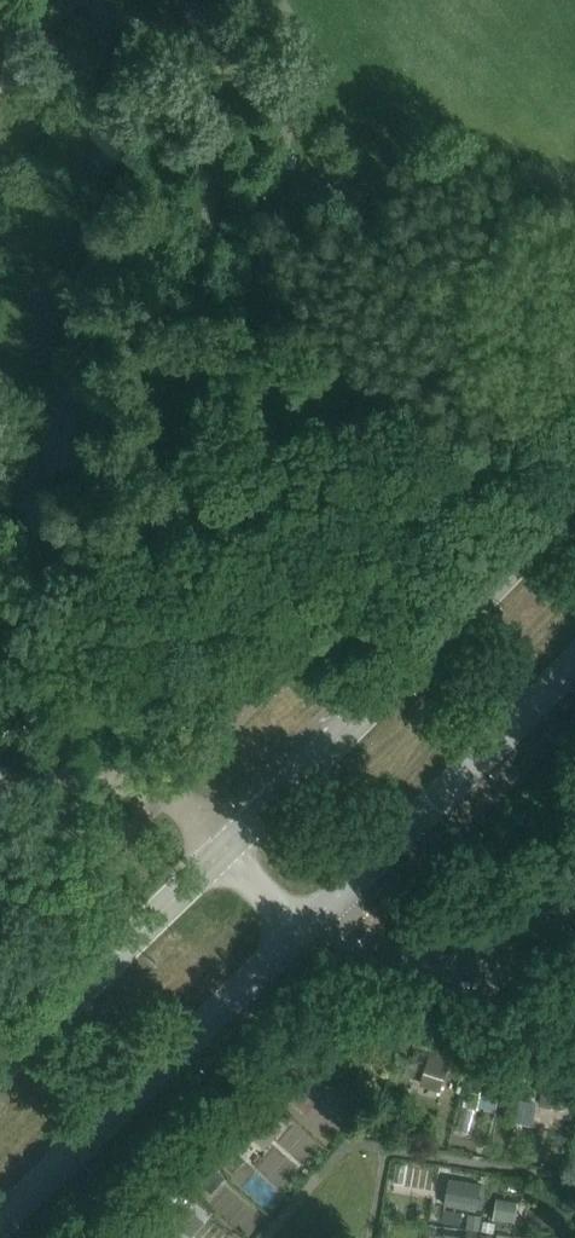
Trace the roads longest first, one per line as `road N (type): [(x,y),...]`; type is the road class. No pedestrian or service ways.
road 1 (primary): [(574,506),(228,854)]
road 2 (primary): [(0,1230),(305,926)]
road 3 (primary): [(305,926),(574,663)]
road 4 (primary): [(228,854),(0,1073)]
road 5 (unclassified): [(0,779),(159,788),(167,795)]

